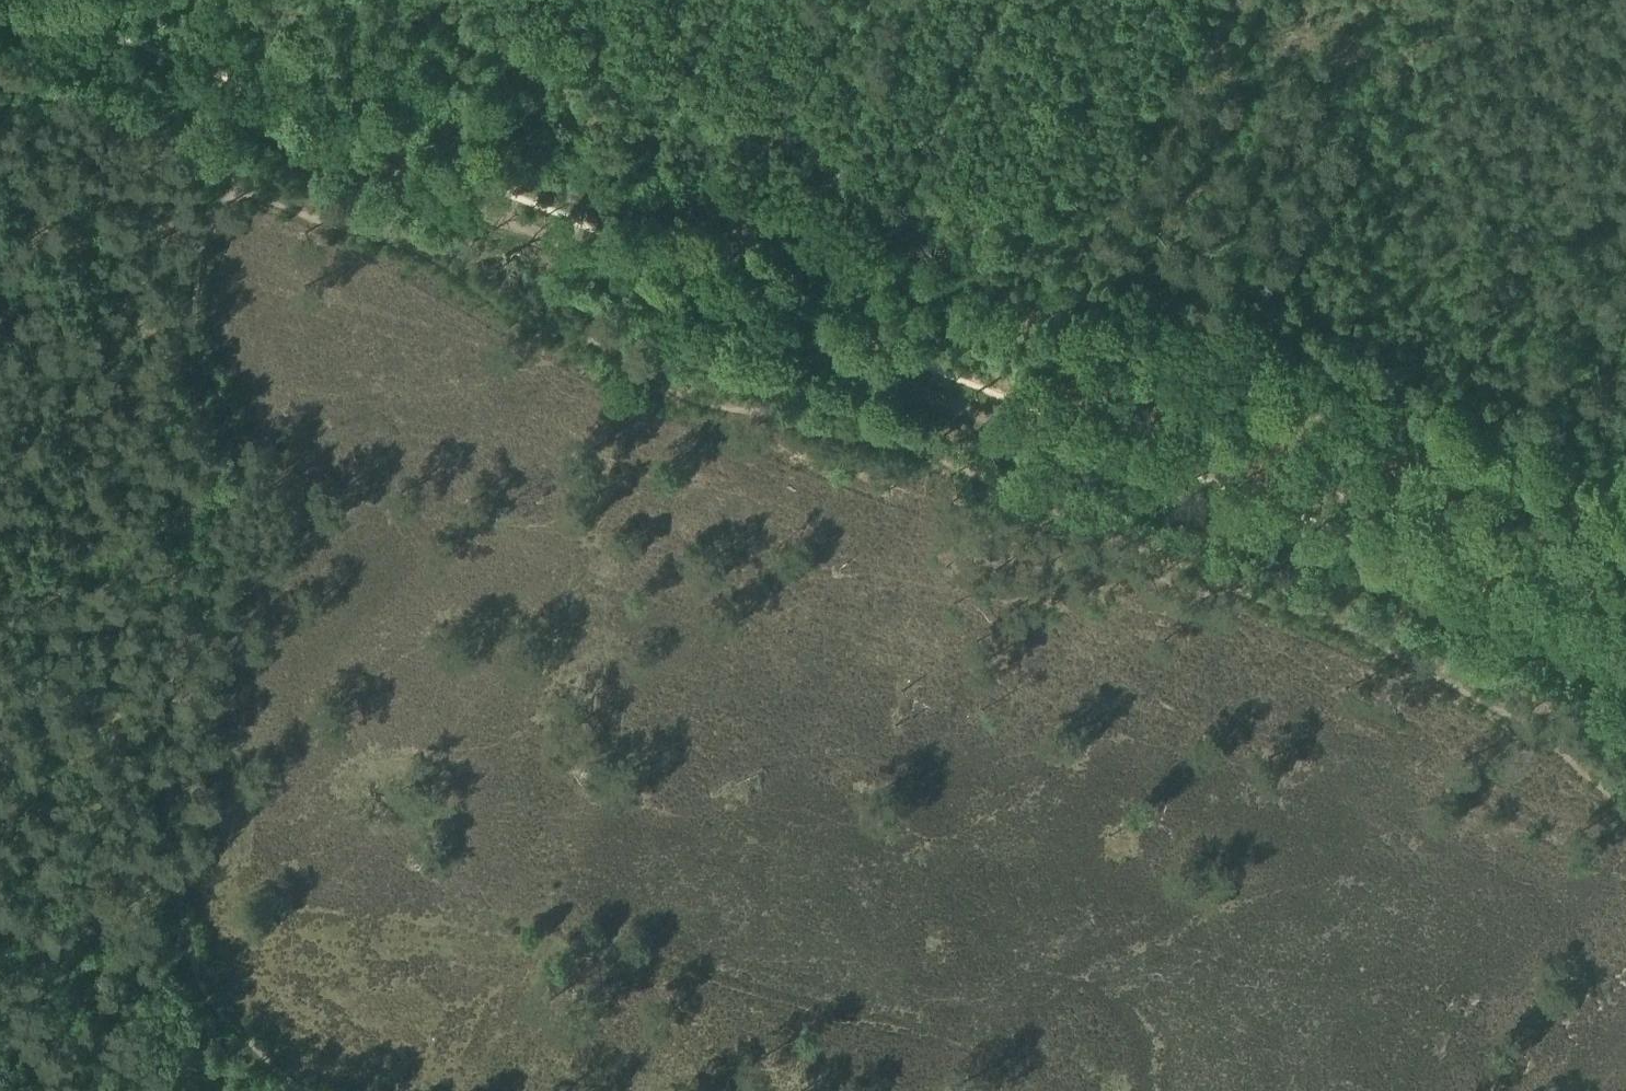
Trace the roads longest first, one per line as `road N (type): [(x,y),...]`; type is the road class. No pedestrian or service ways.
road 1 (track): [(5,0),(1625,673)]
road 2 (track): [(678,280),(857,0)]

